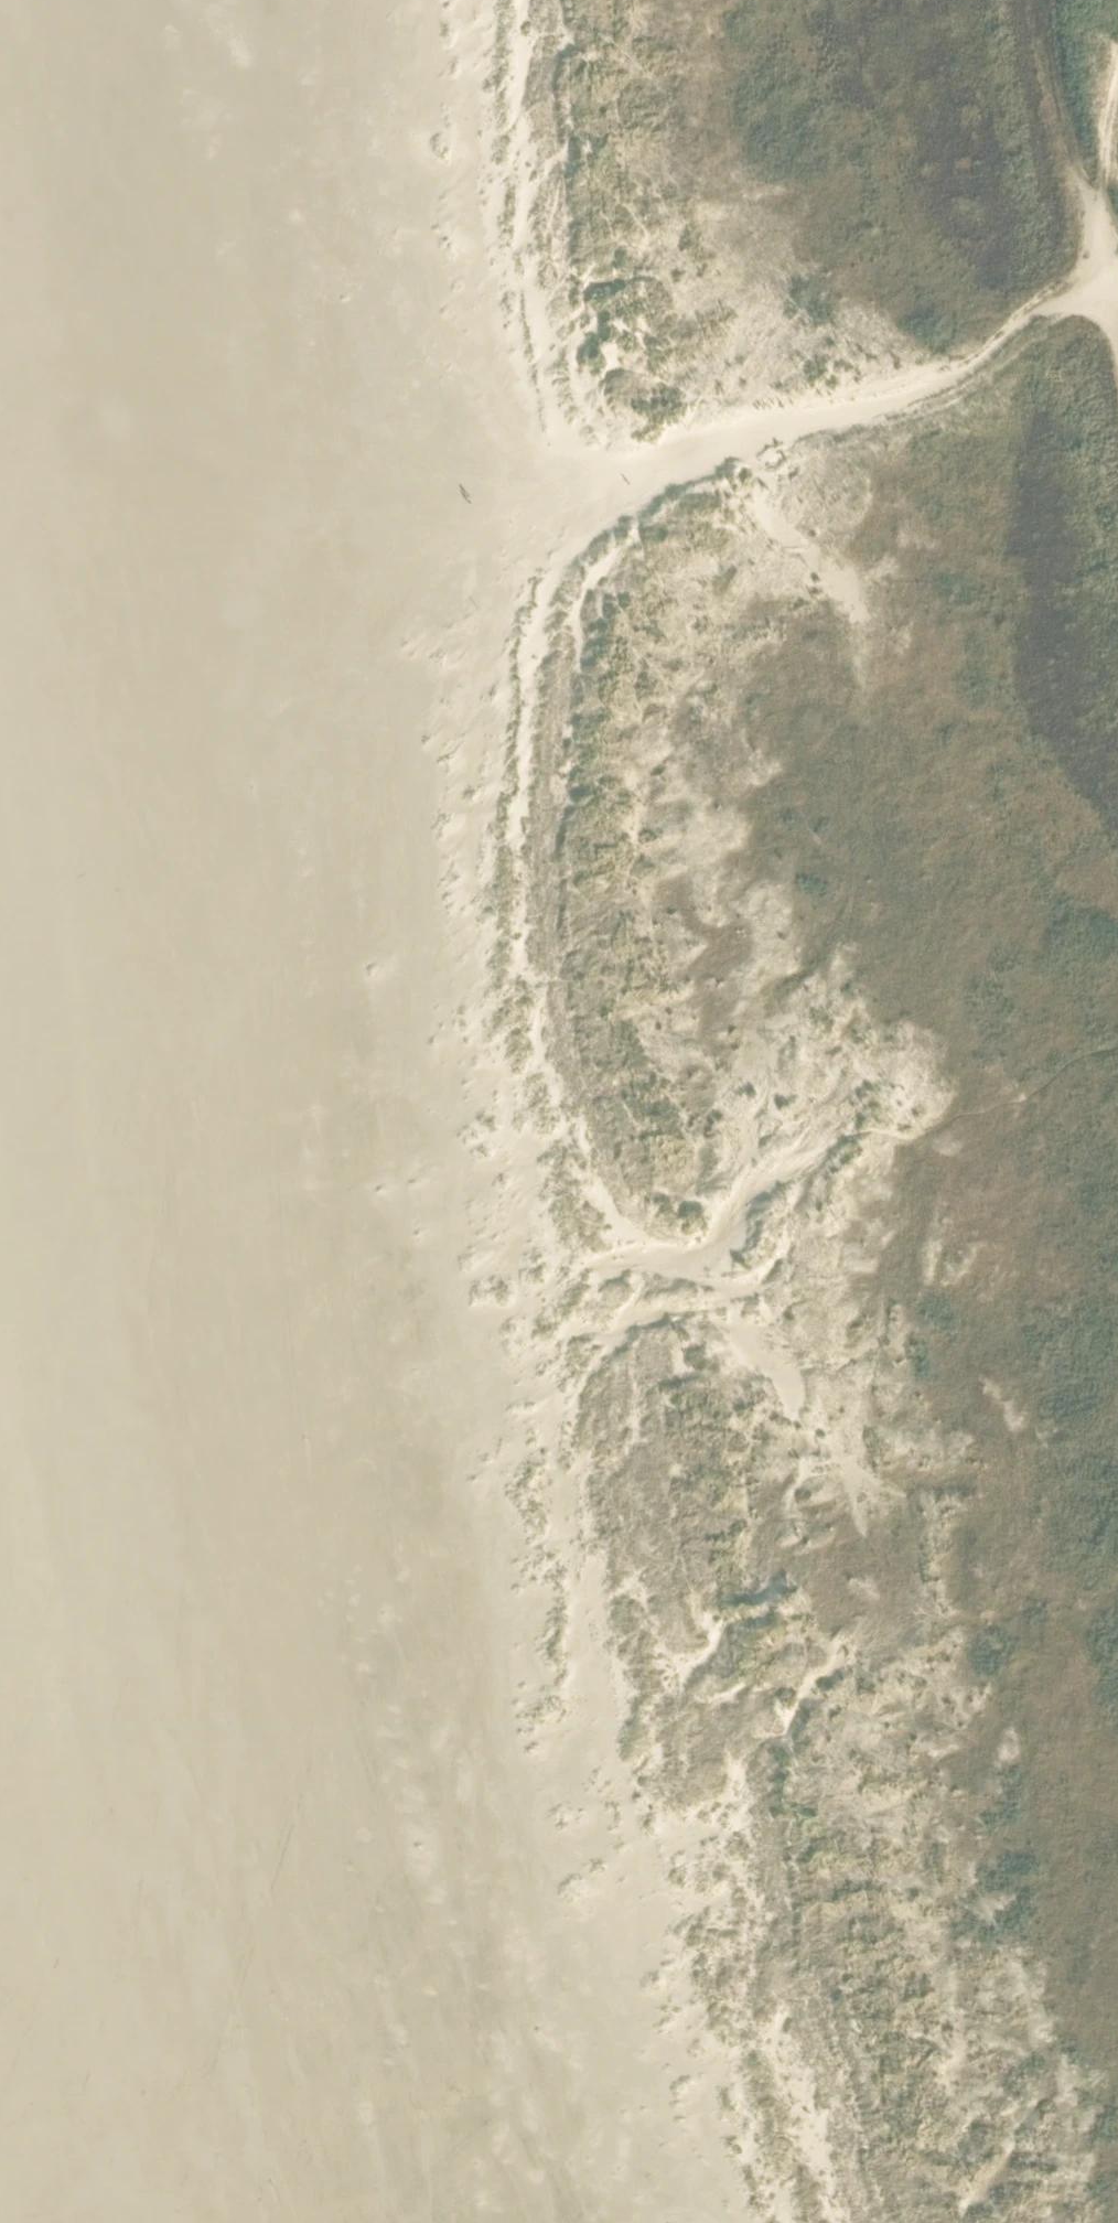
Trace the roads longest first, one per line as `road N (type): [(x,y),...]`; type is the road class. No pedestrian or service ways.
road 1 (track): [(1095,286),(1045,0)]
road 2 (track): [(1095,286),(1117,131)]

